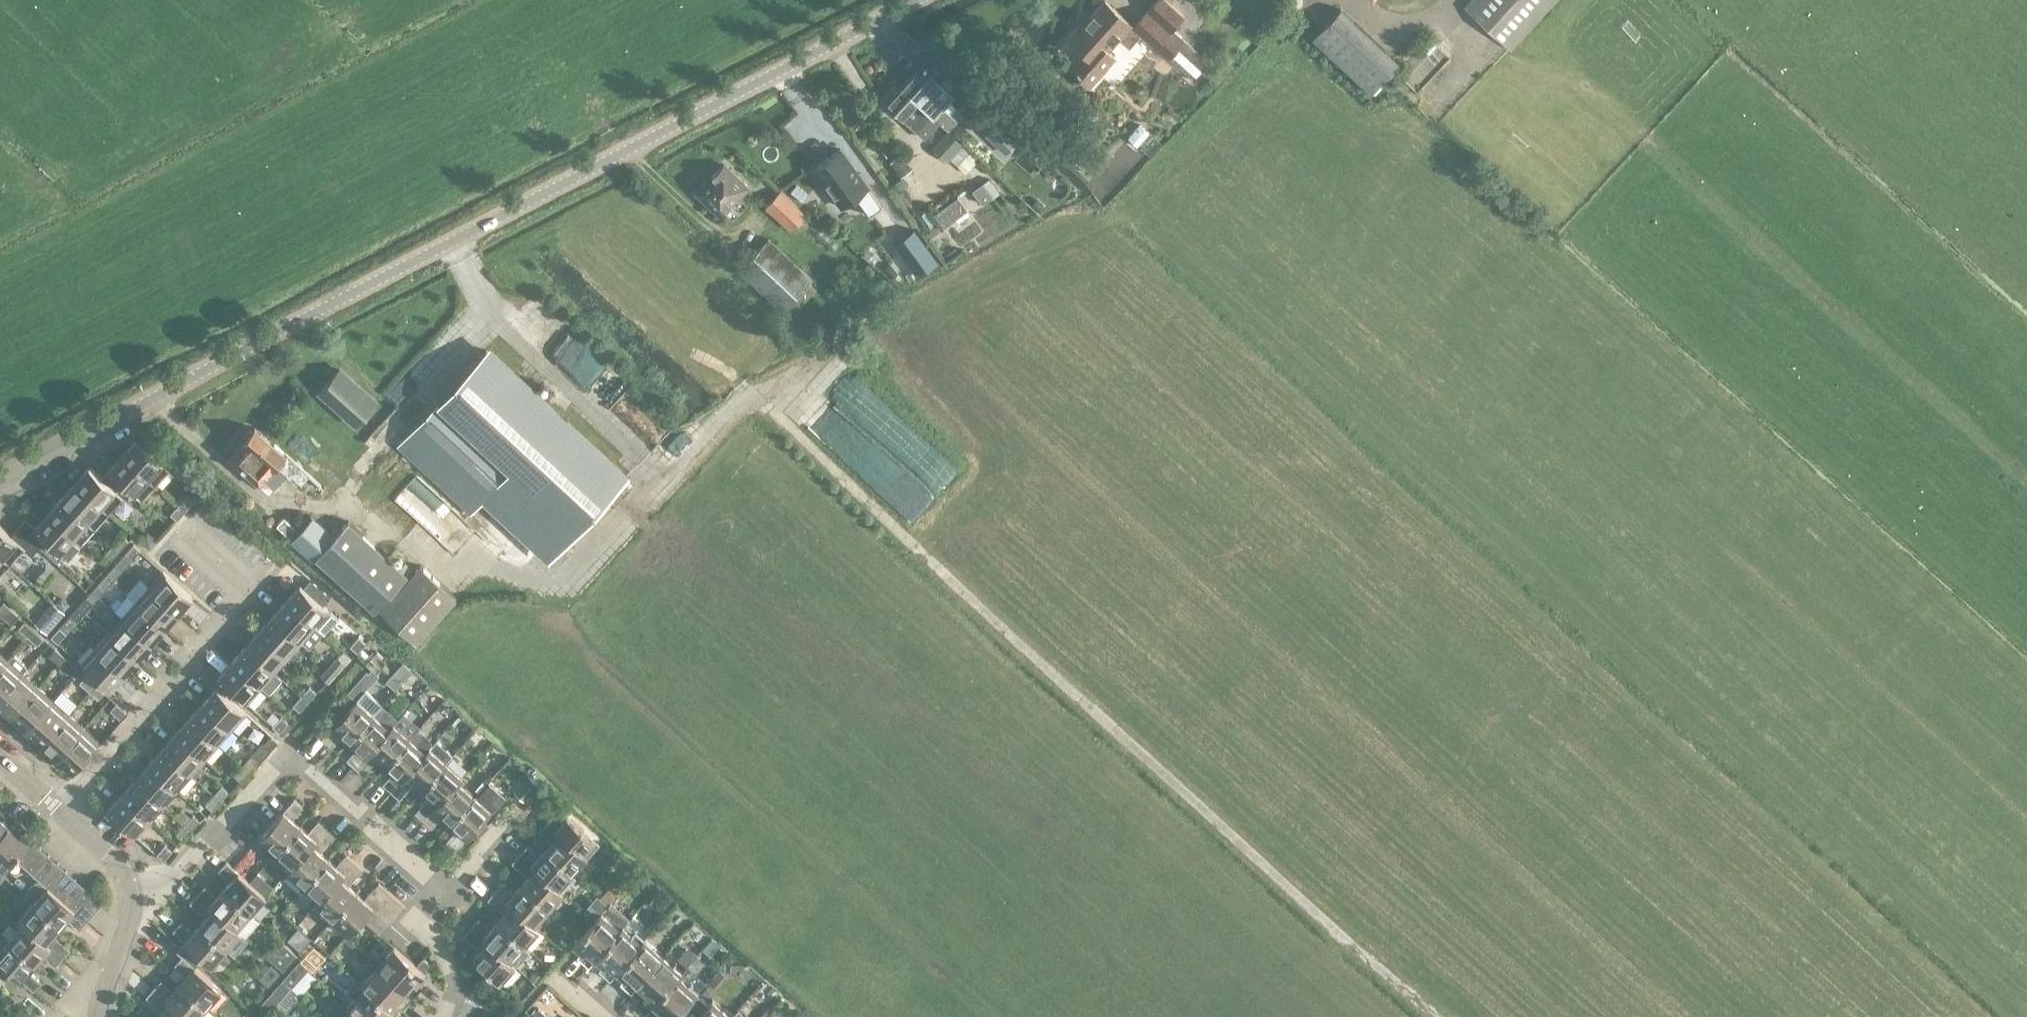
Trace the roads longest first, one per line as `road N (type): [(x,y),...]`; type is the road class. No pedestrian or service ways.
road 1 (tertiary): [(0,480),(916,0)]
road 2 (track): [(1446,1016),(755,386),(694,351)]
road 3 (track): [(755,386),(655,472),(568,574),(449,565),(346,499),(264,502),(157,397)]
road 4 (residential): [(135,895),(175,881),(295,754),(448,893)]
road 5 (residential): [(59,815),(248,590),(193,544)]
road 6 (track): [(655,472),(485,308),(459,243)]
road 7 (residential): [(447,1016),(457,994),(452,974),(424,920),(448,893)]
road 8 (residential): [(97,1016),(135,895)]

